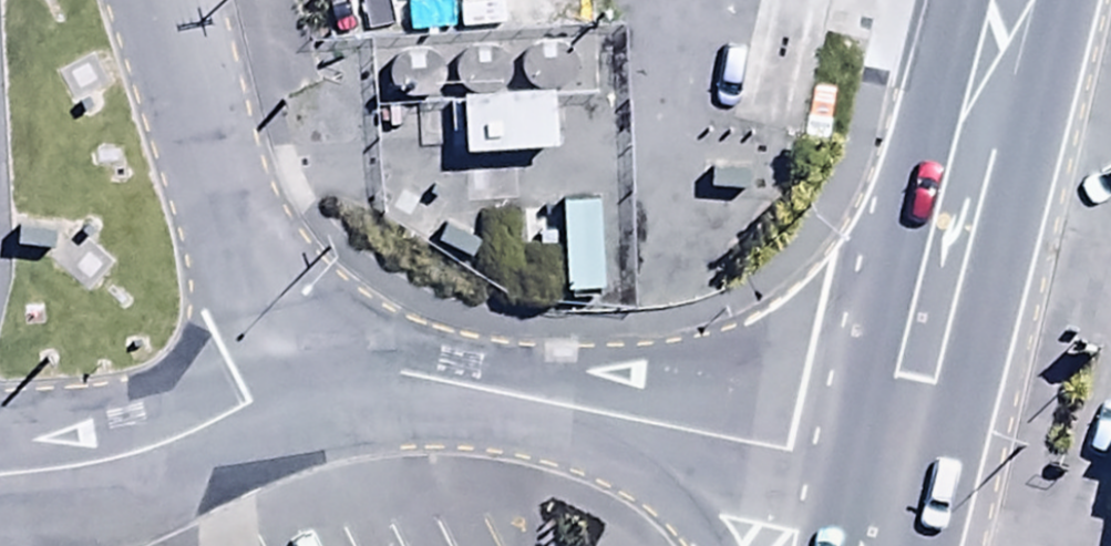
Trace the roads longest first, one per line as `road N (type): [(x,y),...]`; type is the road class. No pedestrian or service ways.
road 1 (residential): [(284,389),(397,386),(899,467)]
road 2 (trunk): [(899,467),(1005,0)]
road 3 (residential): [(284,389),(155,0)]
road 4 (residential): [(0,482),(114,471),(284,389)]

